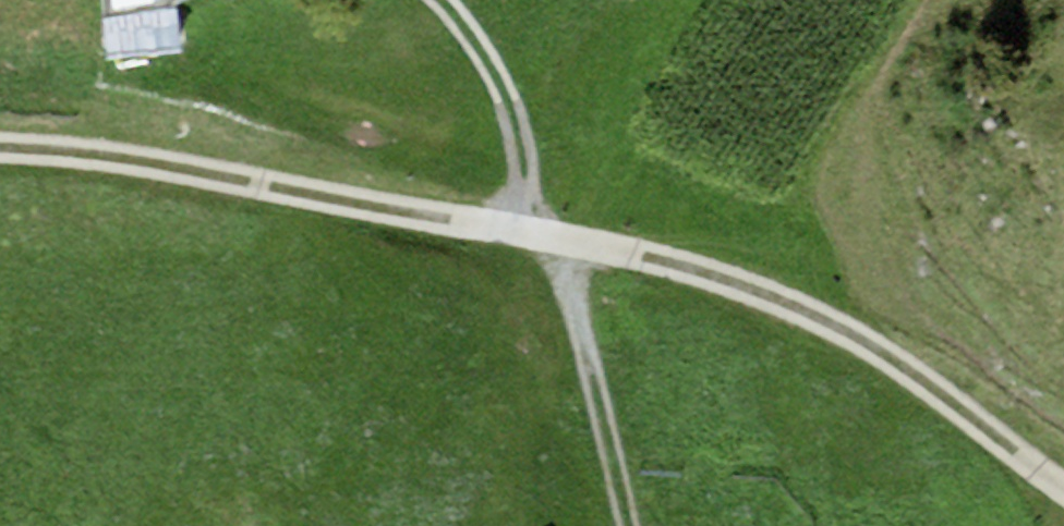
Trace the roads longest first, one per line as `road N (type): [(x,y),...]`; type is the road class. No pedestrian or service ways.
road 1 (track): [(541,236),(796,304),(945,397),(1063,487)]
road 2 (track): [(0,149),(115,153),(541,236)]
road 3 (track): [(541,236),(566,271),(628,525)]
road 4 (track): [(438,0),(512,100),(541,236)]

